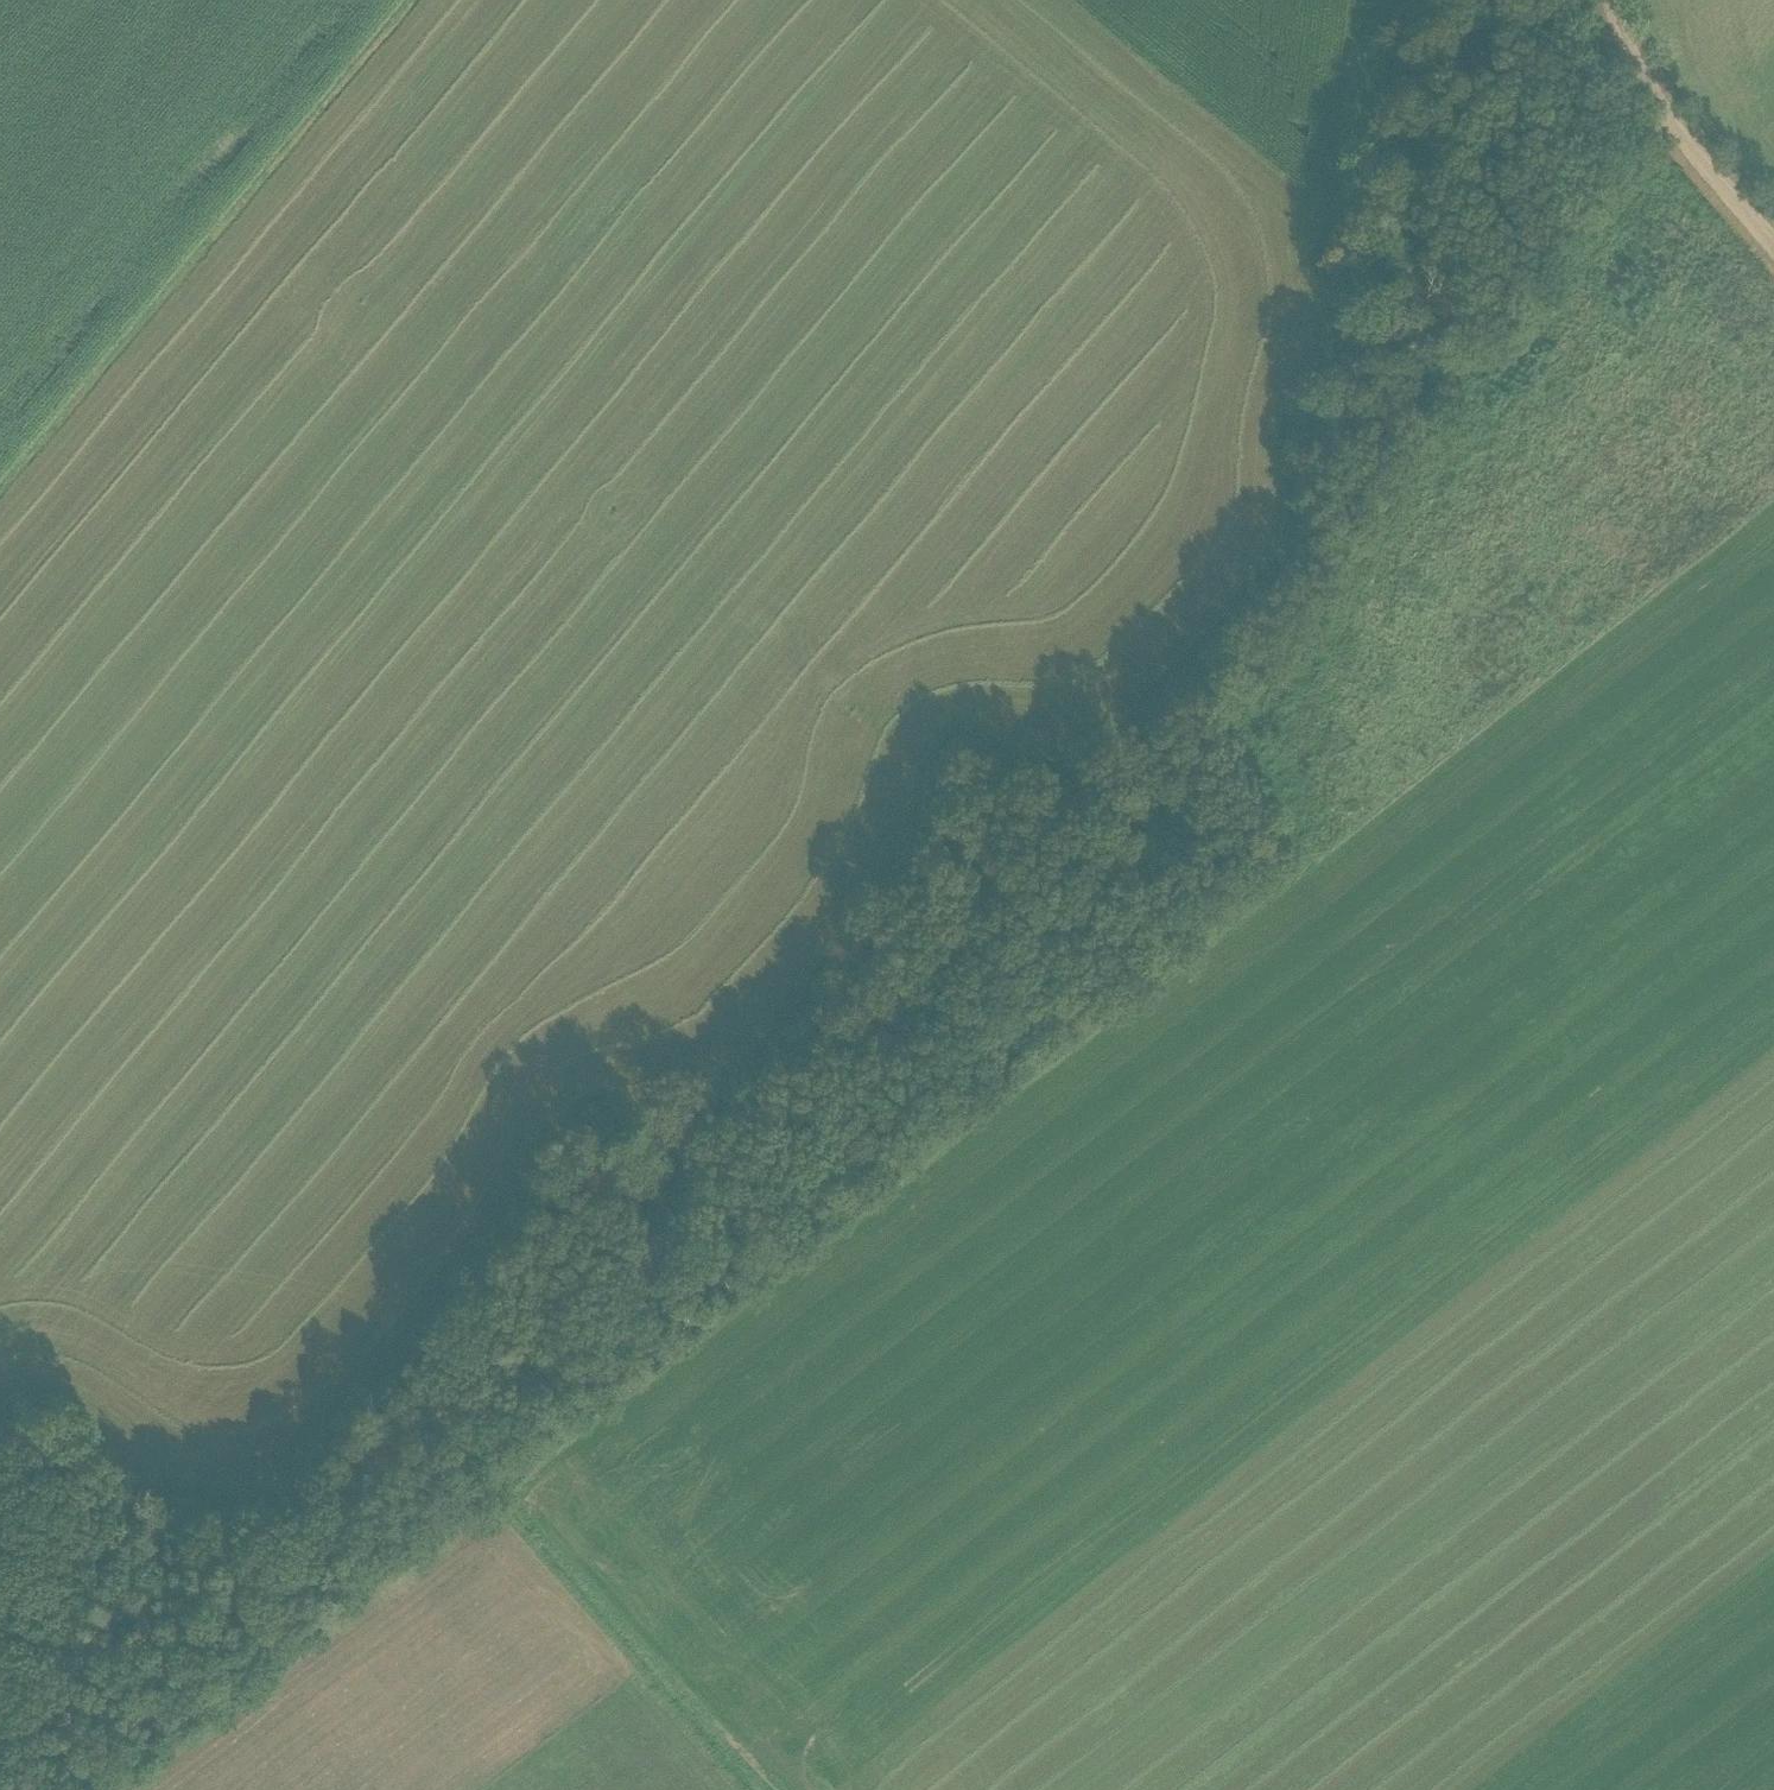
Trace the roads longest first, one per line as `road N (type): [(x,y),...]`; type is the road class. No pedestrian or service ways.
road 1 (track): [(1609,0),(1657,96),(1773,253)]

